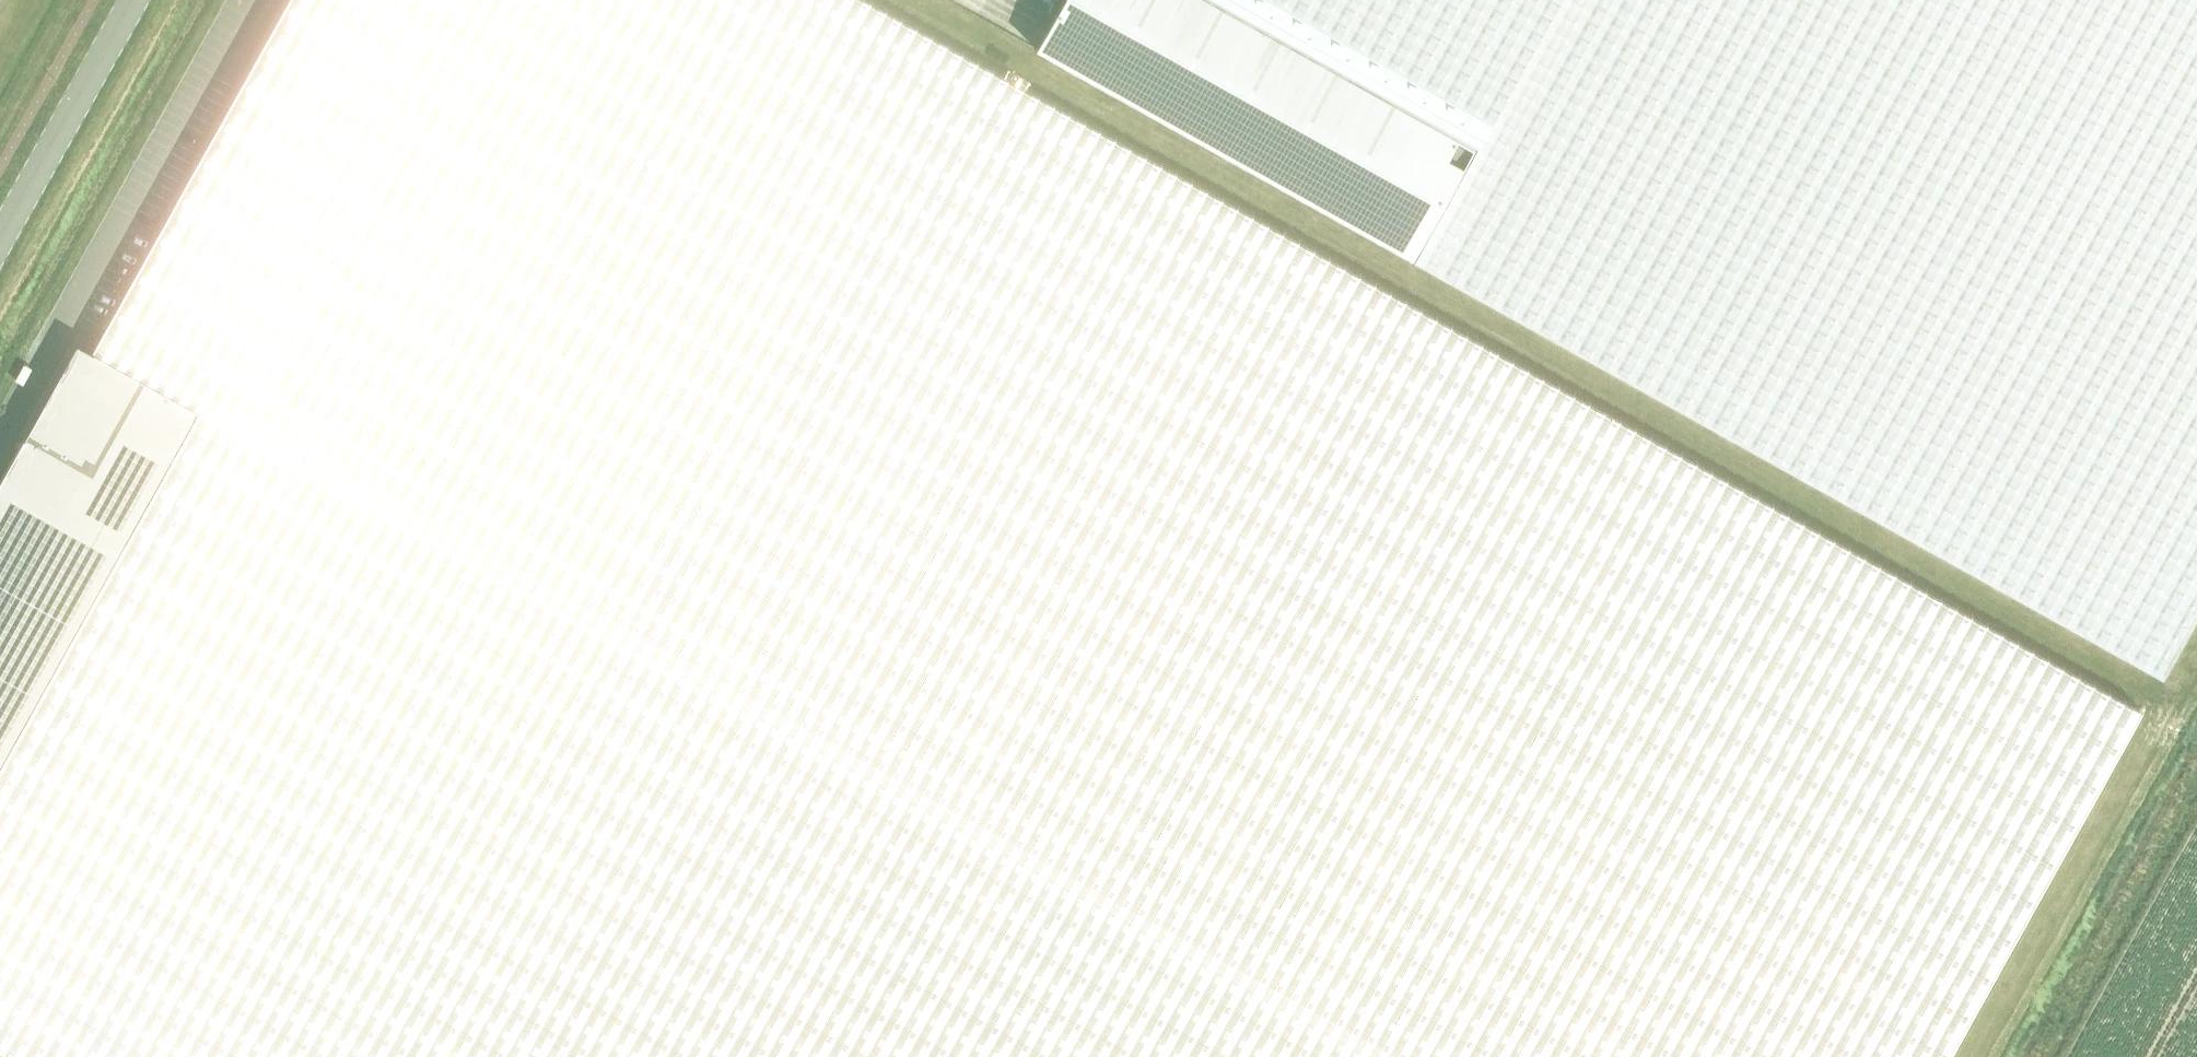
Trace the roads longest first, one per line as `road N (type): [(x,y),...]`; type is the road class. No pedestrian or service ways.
road 1 (unclassified): [(0,250),(140,0)]

